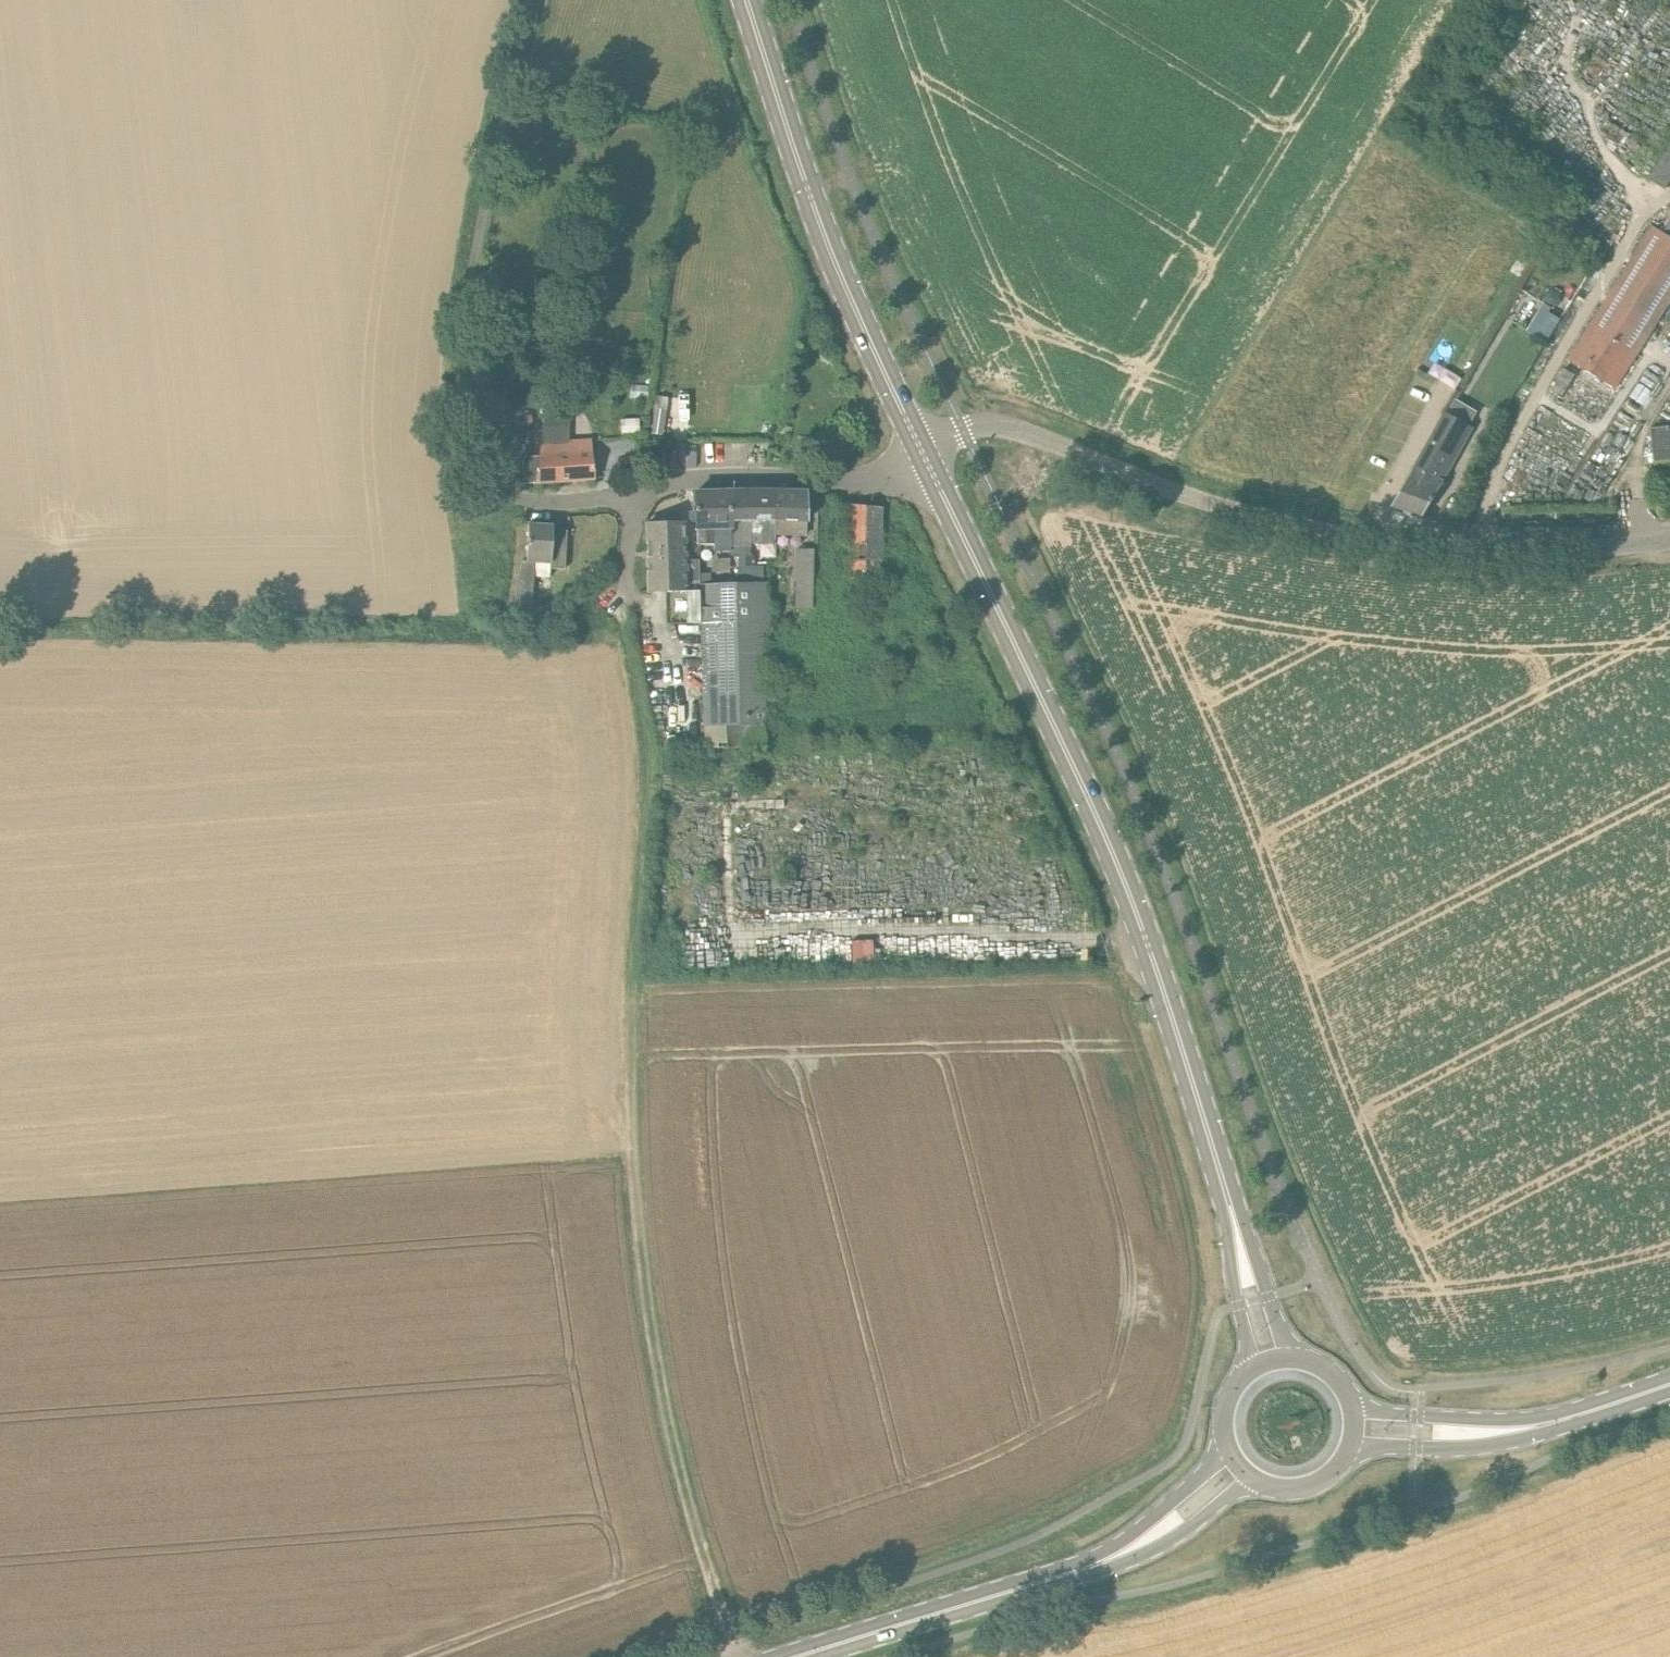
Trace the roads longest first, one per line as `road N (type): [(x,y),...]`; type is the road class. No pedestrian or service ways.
road 1 (track): [(736,1656),(685,1511),(641,1171),(643,760),(624,609)]
road 2 (tertiary): [(1258,1299),(1157,966),(1113,850),(924,454)]
road 3 (unclassified): [(924,454),(954,431),(988,423),(1231,510),(1329,532),(1487,549),(1669,542)]
road 4 (unclassified): [(634,497),(515,498),(476,451),(464,417),(473,268),(537,0)]
road 5 (tertiary): [(795,1656),(1132,1550),(1239,1467)]
road 6 (tertiary): [(924,454),(843,277),(749,0)]
road 7 (tertiary): [(1355,1429),(1532,1429),(1669,1384)]
road 8 (unclassified): [(924,454),(911,468),(870,480),(700,479),(634,497)]
road 9 (tertiary): [(1239,1467),(1261,1484),(1303,1488),(1339,1467),(1355,1429)]
road 10 (tertiary): [(1274,1359),(1244,1375),(1226,1403),(1224,1437),(1239,1467)]
road 11 (tertiary): [(1355,1429),(1348,1394),(1325,1368),(1274,1359)]

